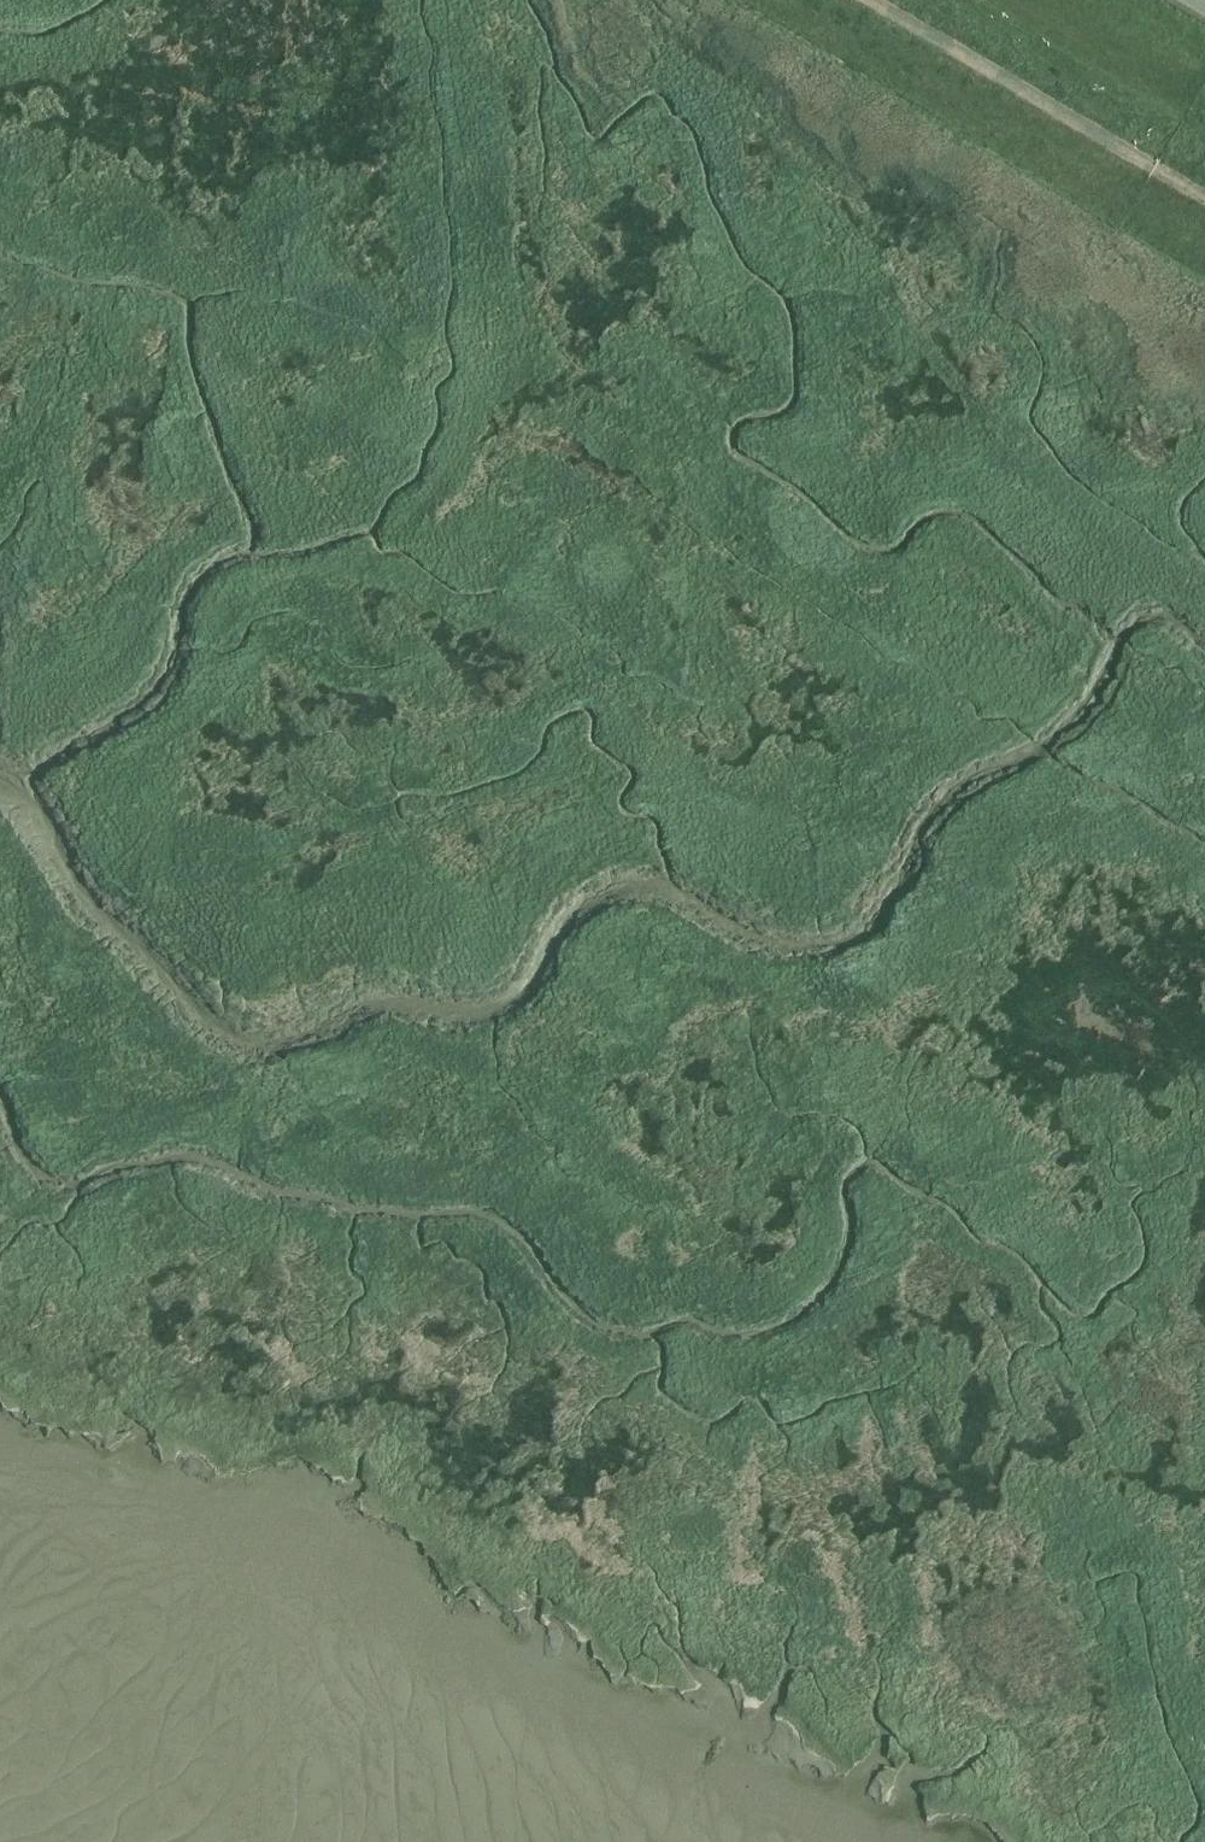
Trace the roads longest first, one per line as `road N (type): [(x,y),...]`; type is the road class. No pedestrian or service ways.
road 1 (track): [(1204,197),(869,0)]

